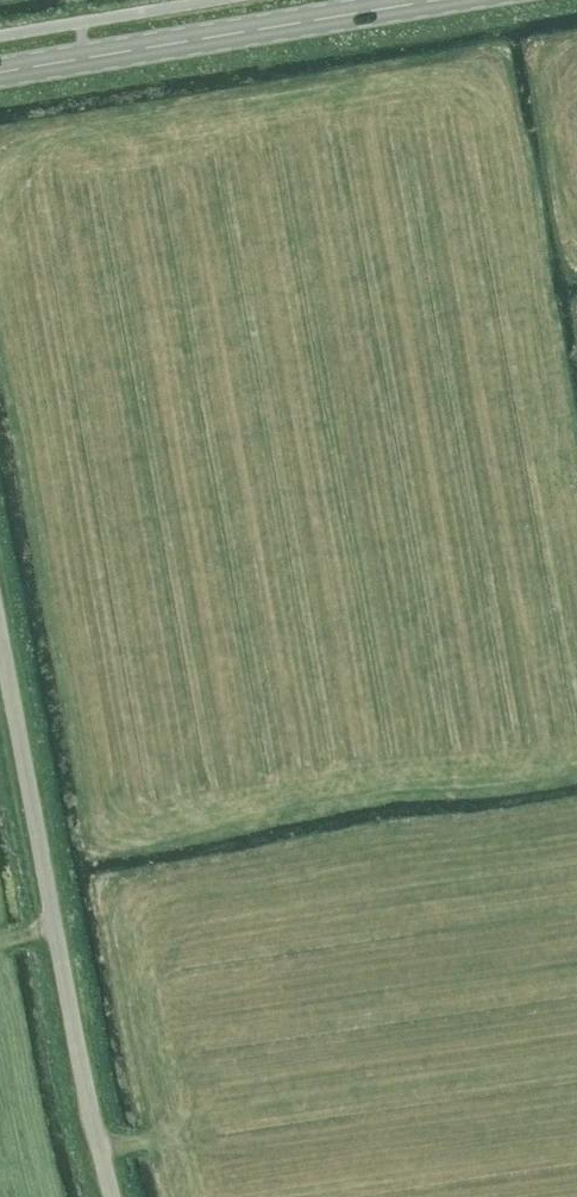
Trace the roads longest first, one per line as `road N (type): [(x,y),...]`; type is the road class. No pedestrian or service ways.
road 1 (unclassified): [(111,1196),(90,1124),(0,642)]
road 2 (tertiary): [(0,72),(438,0)]

